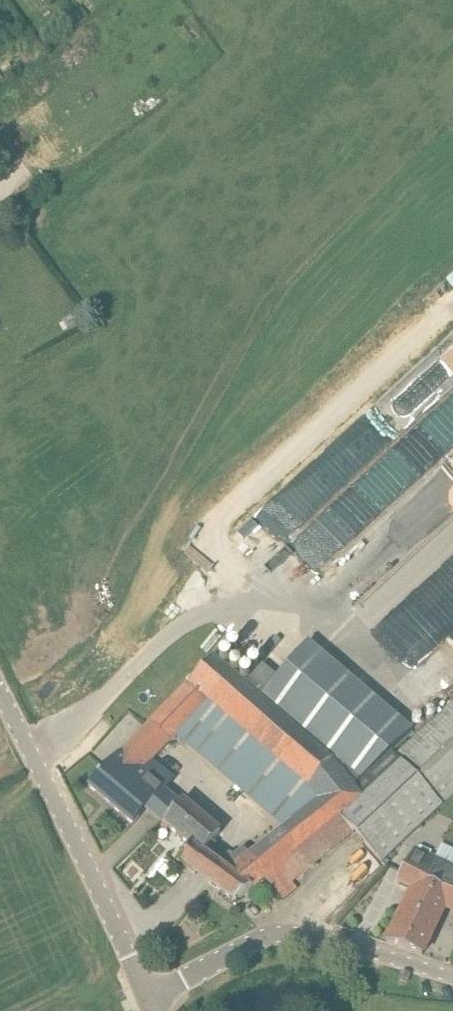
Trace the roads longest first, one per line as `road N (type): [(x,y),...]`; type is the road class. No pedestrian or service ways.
road 1 (unclassified): [(147,998),(0,692)]
road 2 (unclassified): [(452,975),(326,936),(283,932),(253,939),(147,998)]

